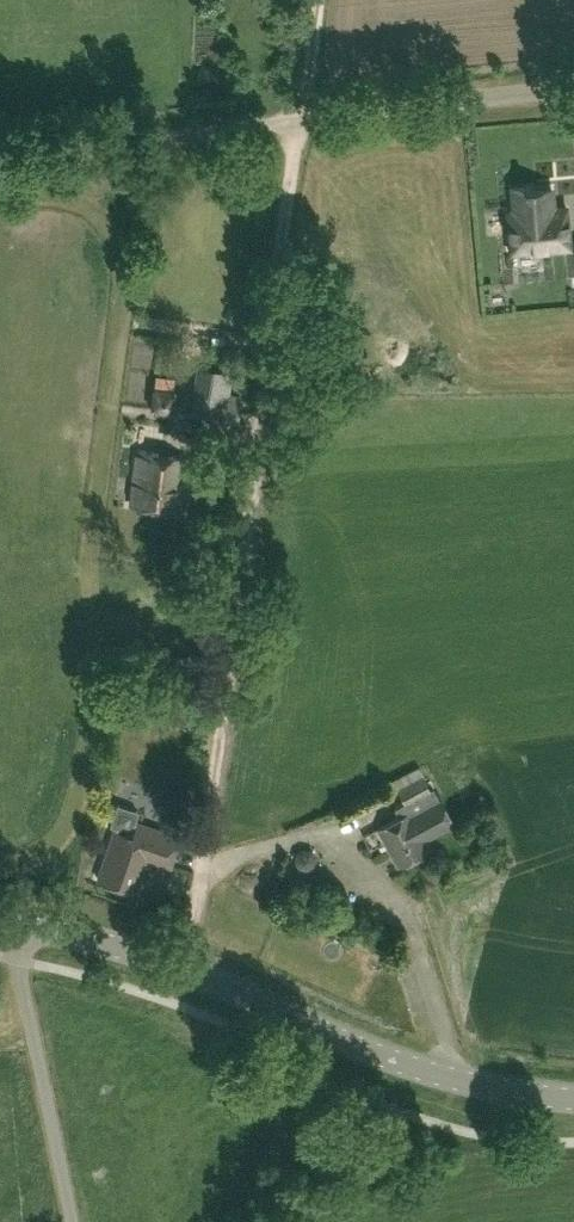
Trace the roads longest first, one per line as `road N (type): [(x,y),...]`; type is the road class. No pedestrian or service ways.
road 1 (unclassified): [(305,120),(190,974)]
road 2 (tertiary): [(573,1100),(389,1064),(190,974)]
road 3 (unclassified): [(0,161),(305,120)]
road 4 (unclassified): [(305,120),(573,94)]
road 5 (tertiary): [(190,974),(61,934),(0,925)]

